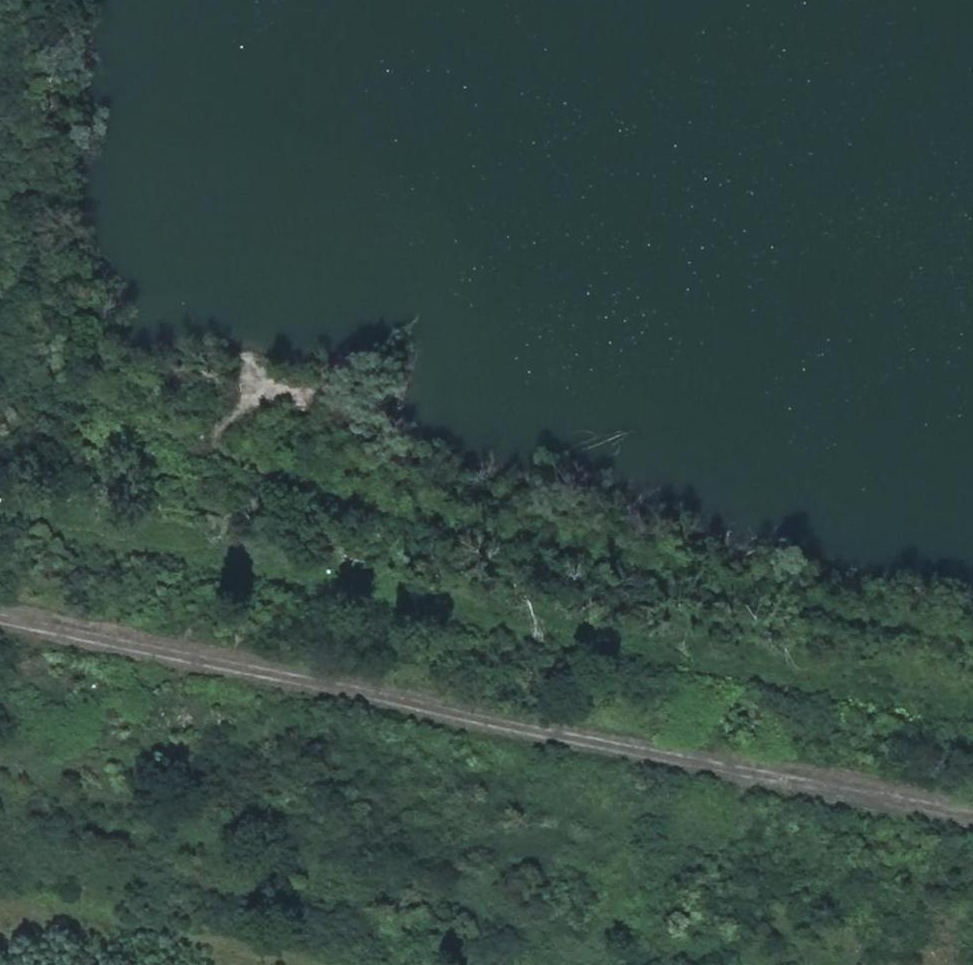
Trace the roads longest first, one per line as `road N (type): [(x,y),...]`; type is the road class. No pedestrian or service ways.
road 1 (track): [(0,623),(972,815)]
road 2 (track): [(737,768),(690,964)]

